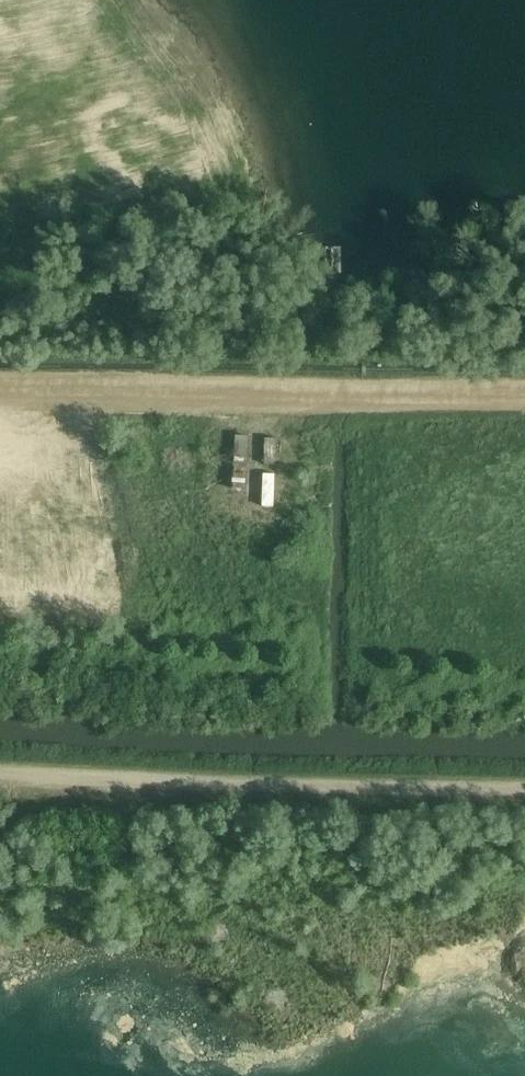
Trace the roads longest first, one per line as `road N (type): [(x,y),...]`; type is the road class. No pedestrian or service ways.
road 1 (track): [(0,775),(524,792)]
road 2 (track): [(0,389),(524,395)]

